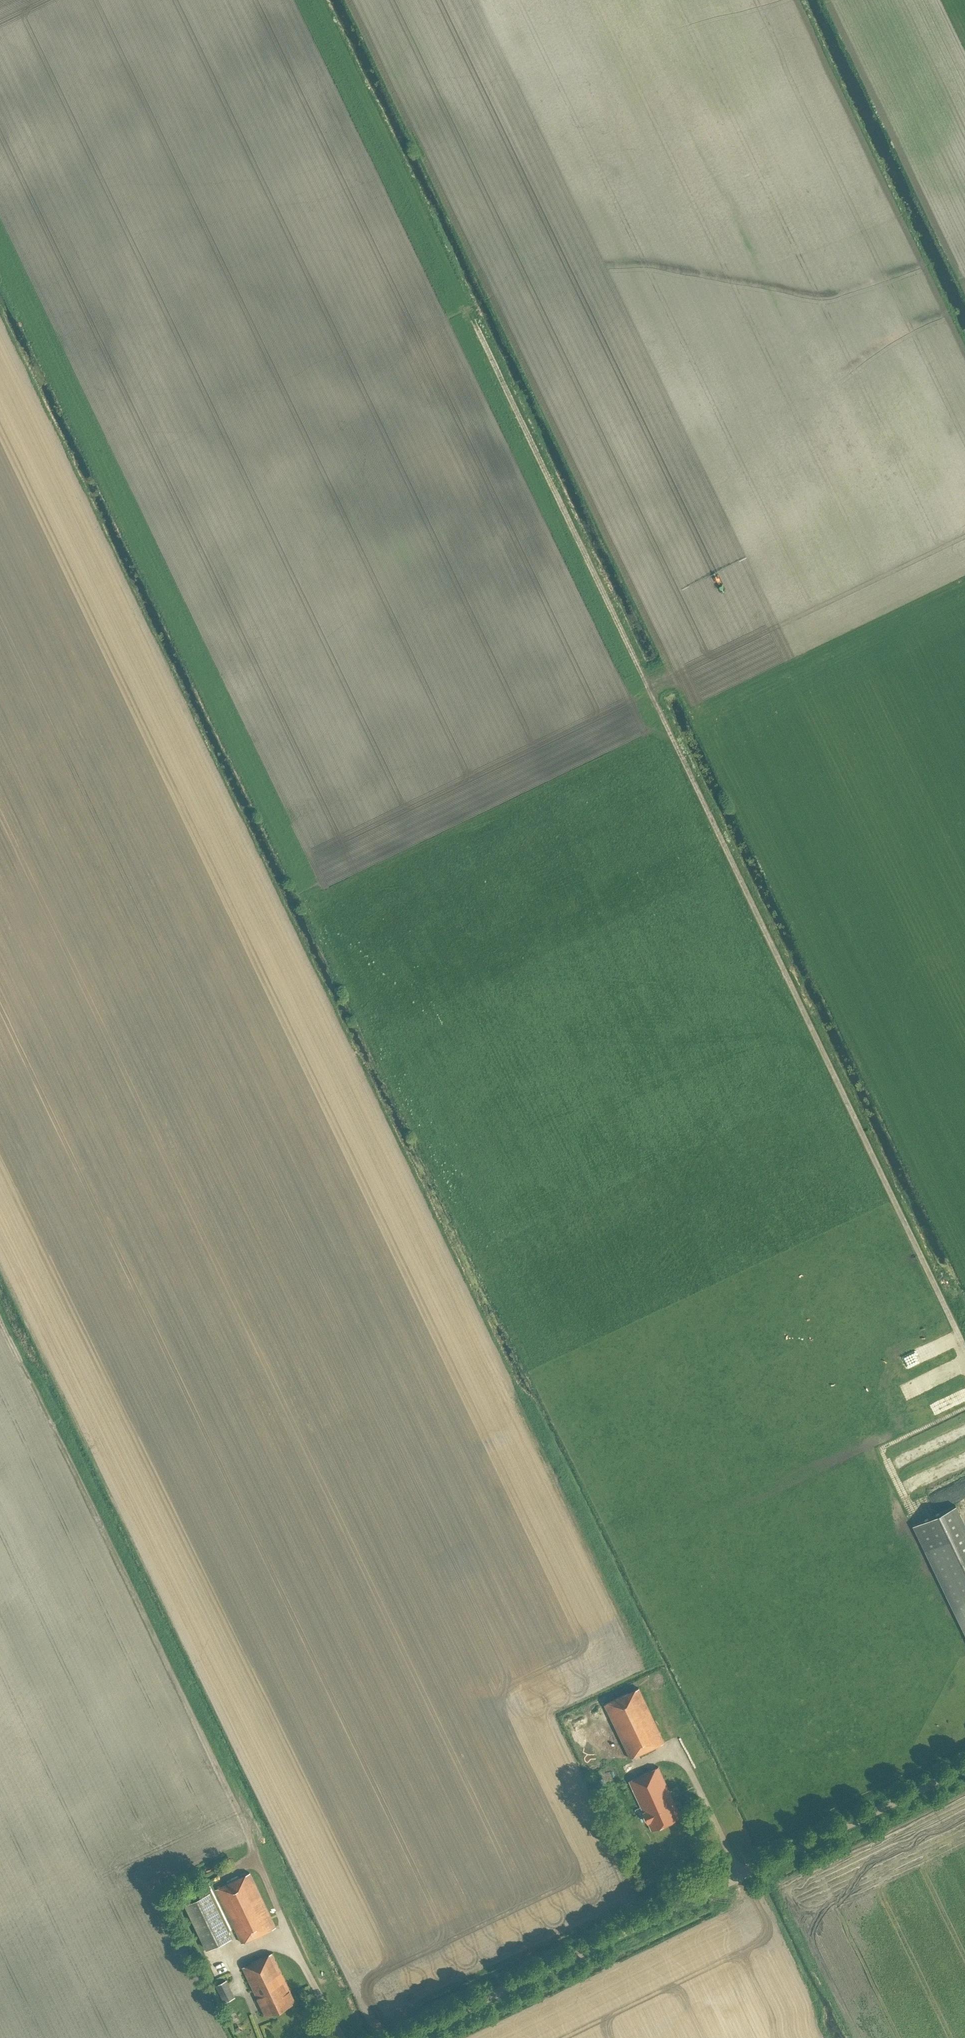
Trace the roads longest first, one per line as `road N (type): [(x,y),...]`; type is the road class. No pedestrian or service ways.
road 1 (unclassified): [(405,2037),(964,1769)]

